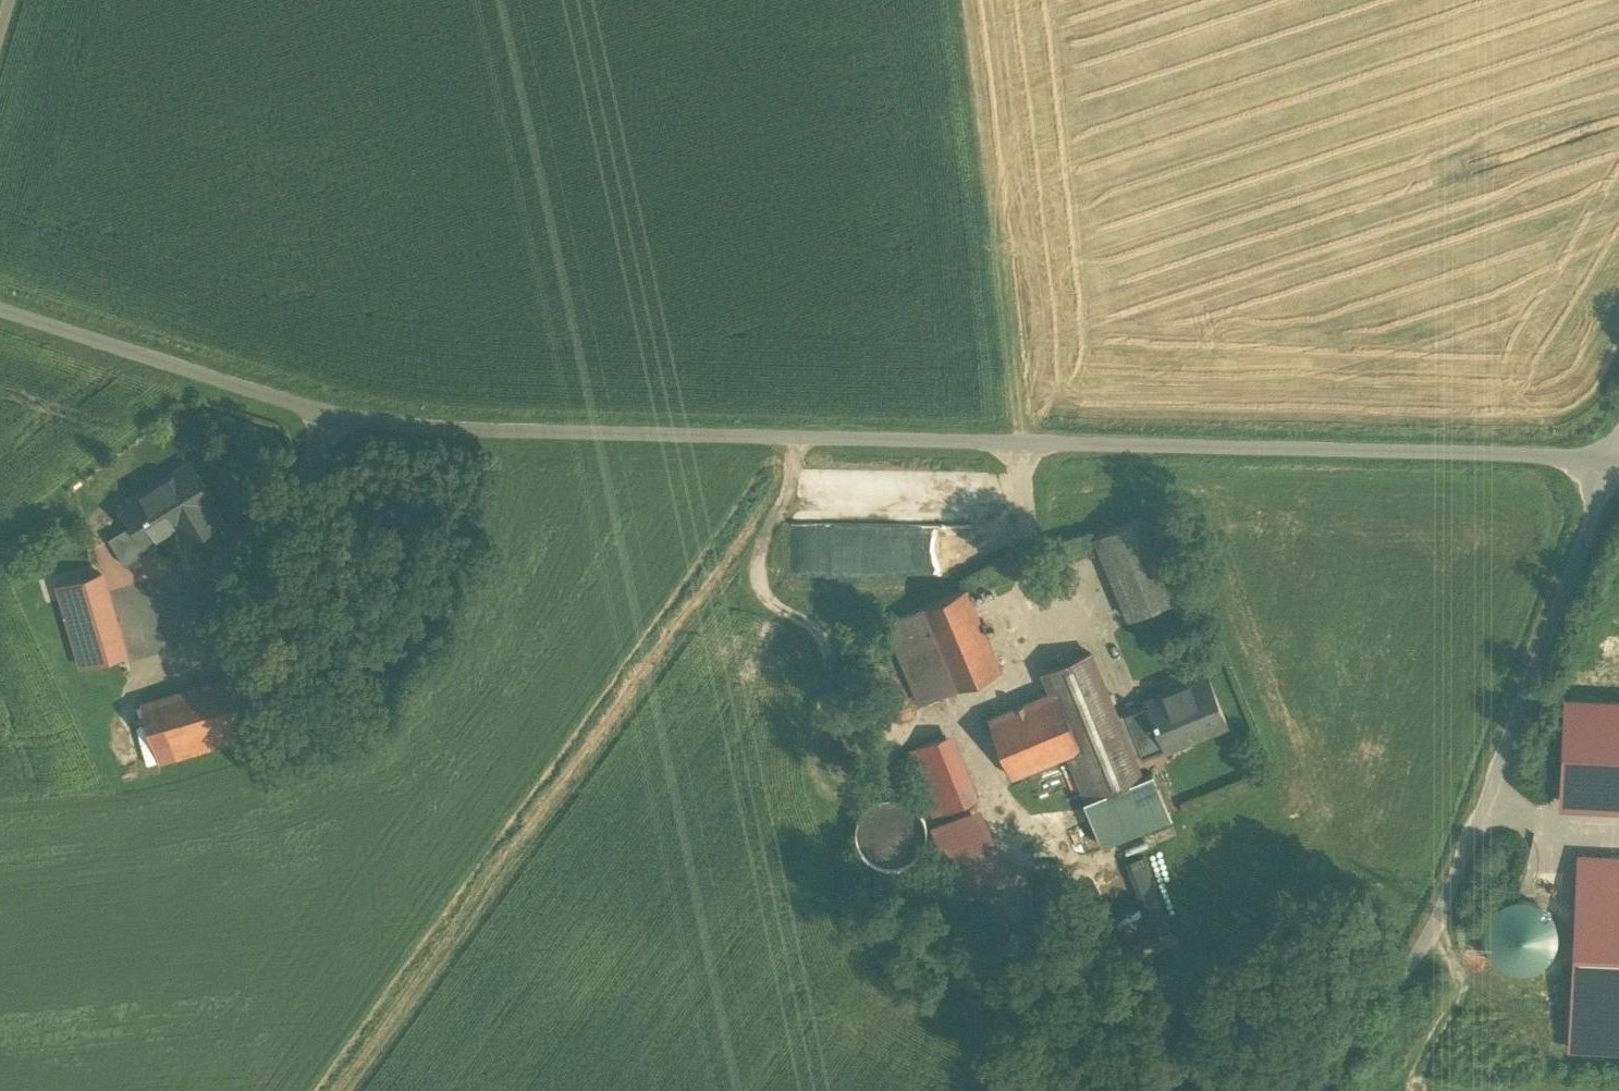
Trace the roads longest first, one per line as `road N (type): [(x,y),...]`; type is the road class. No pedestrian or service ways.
road 1 (unclassified): [(1608,468),(1417,454),(431,428),(317,410),(0,312)]
road 2 (unclassified): [(1307,1090),(1449,887),(1608,468)]

